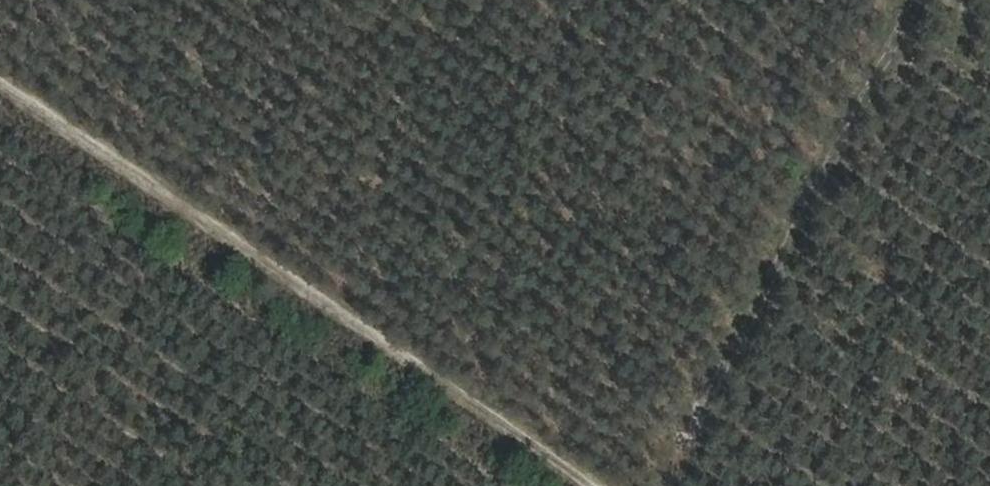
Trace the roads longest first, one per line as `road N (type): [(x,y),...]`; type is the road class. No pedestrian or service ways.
road 1 (track): [(585,485),(0,92)]
road 2 (track): [(666,485),(845,130),(921,0)]

